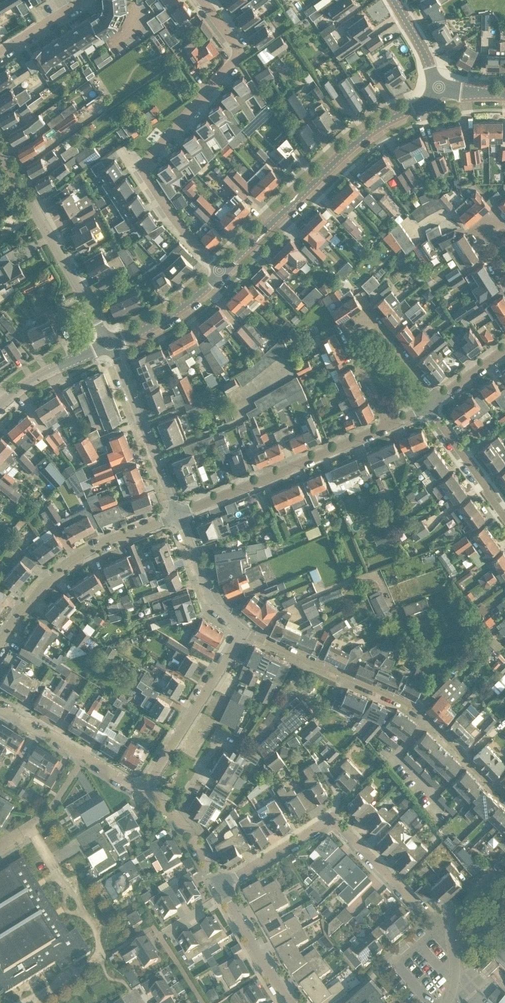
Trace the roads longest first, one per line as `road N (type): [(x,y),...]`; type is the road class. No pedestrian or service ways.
road 1 (residential): [(195,0),(233,57),(139,172),(221,273)]
road 2 (residential): [(504,793),(410,705),(243,630)]
road 3 (residential): [(221,273),(366,135),(444,86)]
road 4 (residential): [(222,889),(332,822),(451,932)]
road 5 (residential): [(383,426),(348,344),(352,324),(368,315),(439,400)]
road 6 (residential): [(0,645),(57,577),(178,515)]
road 7 (residential): [(109,345),(0,149)]
road 8 (residential): [(178,515),(383,426)]
road 9 (residential): [(145,793),(243,630)]
road 10 (residential): [(178,515),(109,345)]
road 11 (residential): [(243,630),(211,601),(178,515)]
road 12 (residential): [(109,345),(183,309),(221,273)]
road 13 (residential): [(291,1002),(222,889)]
road 14 (residential): [(504,511),(433,407)]

